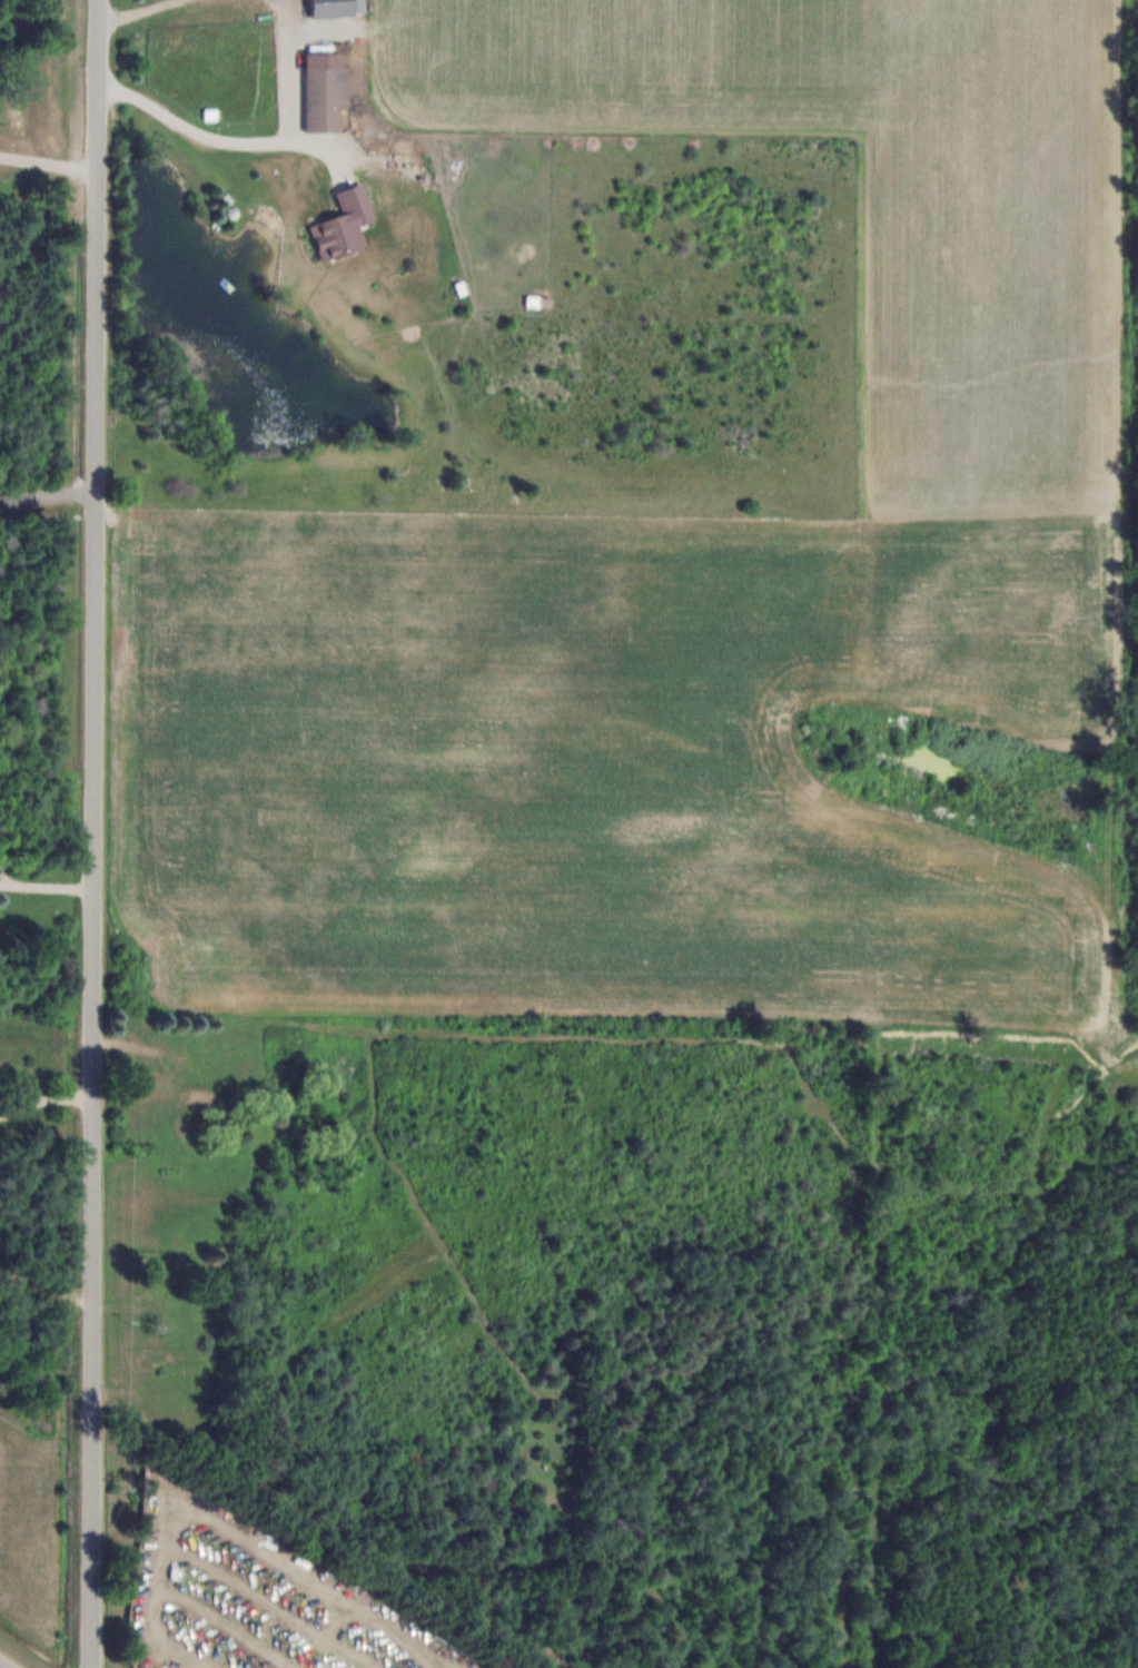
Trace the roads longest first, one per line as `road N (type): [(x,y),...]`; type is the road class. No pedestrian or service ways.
road 1 (residential): [(92,1667),(99,0)]

